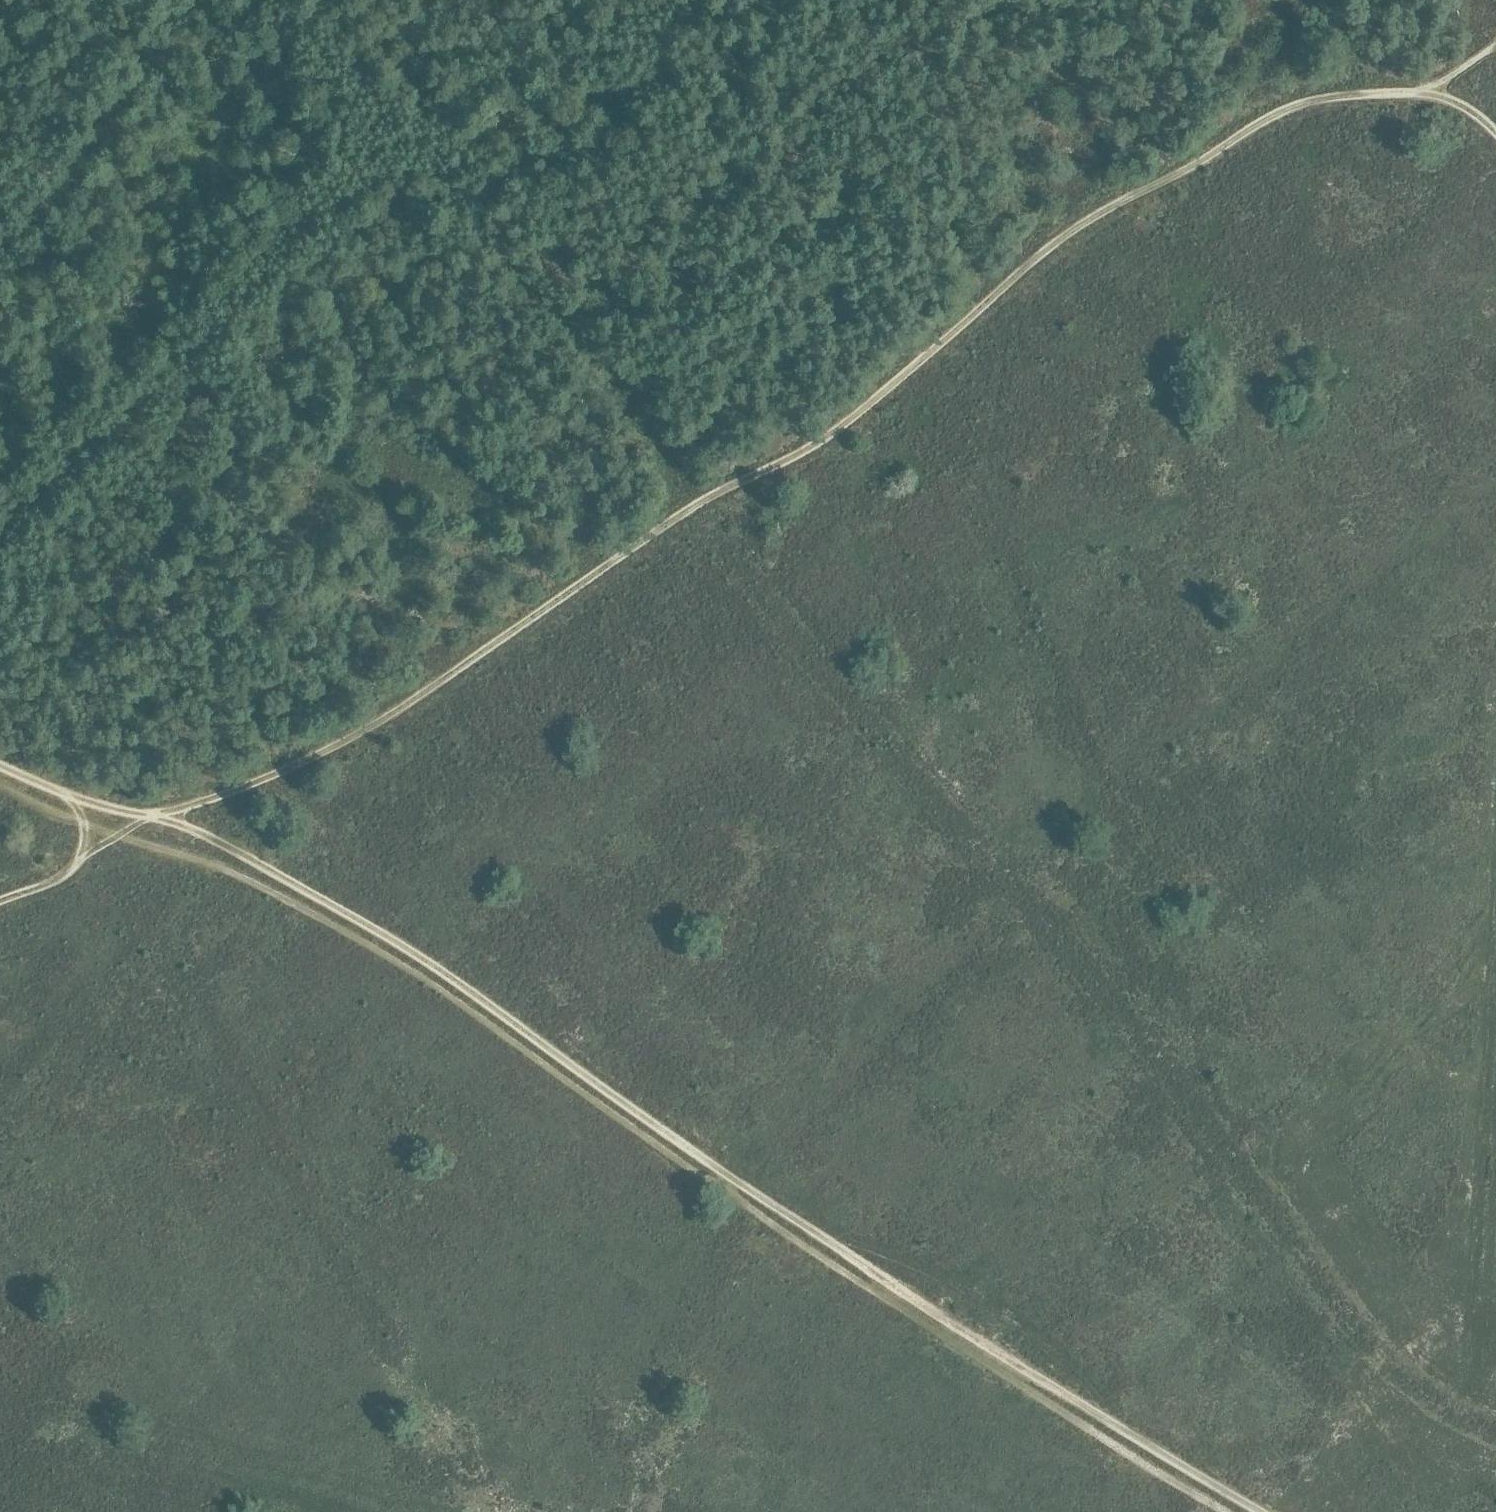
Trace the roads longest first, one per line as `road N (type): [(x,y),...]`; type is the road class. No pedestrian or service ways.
road 1 (track): [(1495,130),(1433,92),(1341,95),(1284,107),(1067,232),(839,428),(690,506),(379,724),(263,779),(151,818),(55,883),(0,901)]
road 2 (track): [(0,765),(79,802),(175,822),(350,914),(910,1291),(1264,1511)]
road 3 (track): [(1223,1511),(841,1273),(406,968),(215,867),(118,839),(0,786)]

